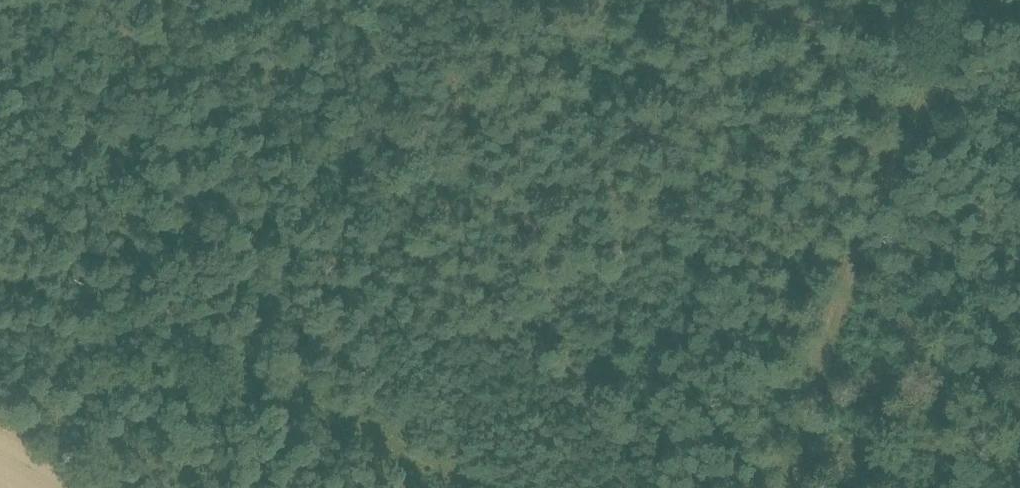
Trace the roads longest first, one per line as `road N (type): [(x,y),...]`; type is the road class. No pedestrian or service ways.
road 1 (track): [(465,487),(0,261)]
road 2 (track): [(935,45),(731,0)]

